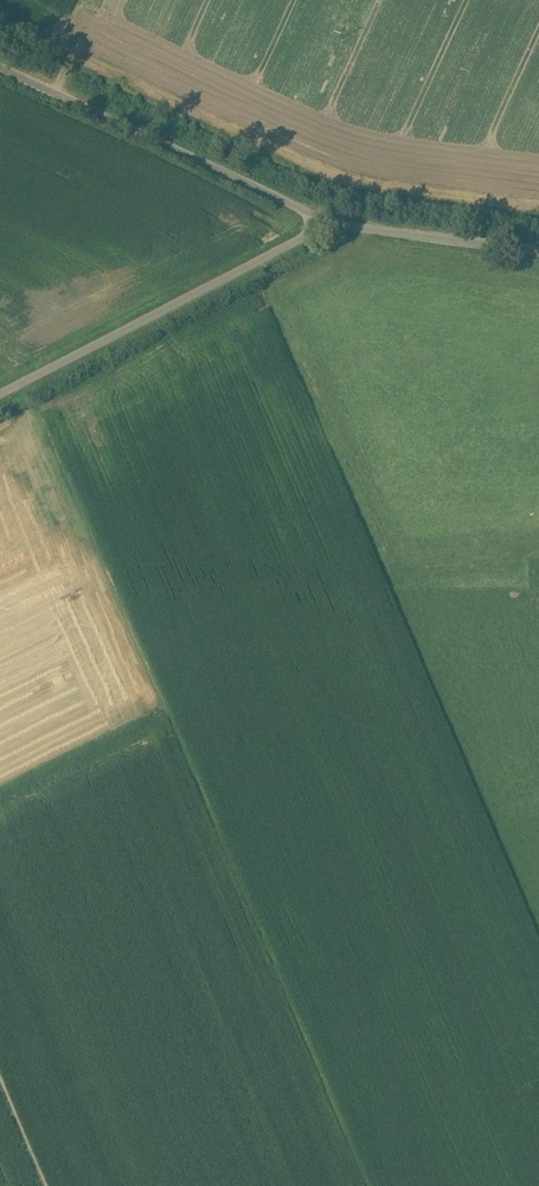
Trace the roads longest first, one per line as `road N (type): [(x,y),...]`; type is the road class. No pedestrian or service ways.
road 1 (unclassified): [(324,221),(0,392)]
road 2 (unclassified): [(324,221),(0,69)]
road 3 (unclassified): [(538,252),(324,221)]

